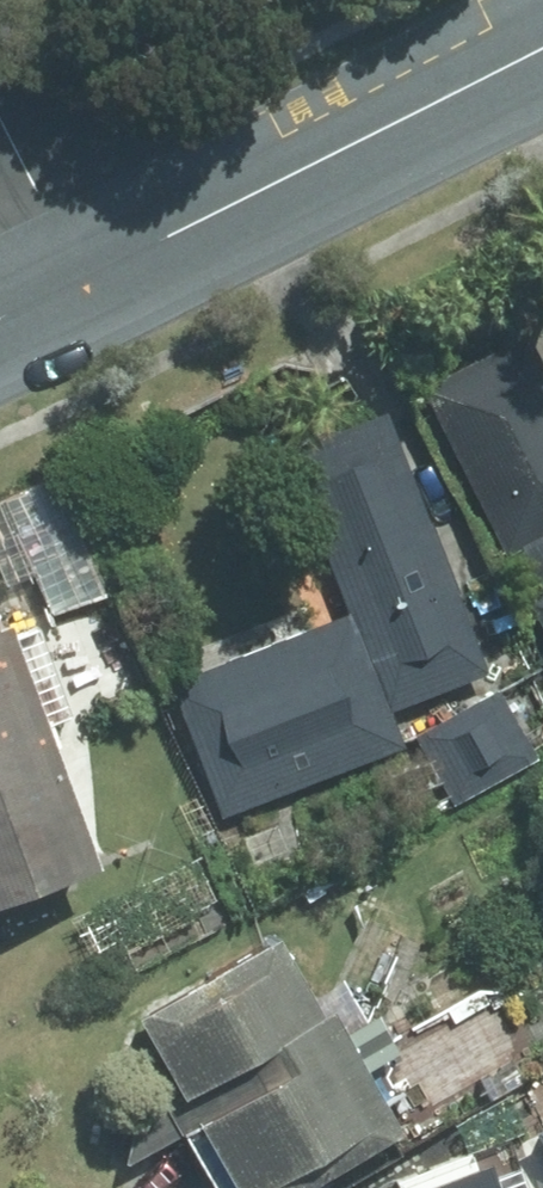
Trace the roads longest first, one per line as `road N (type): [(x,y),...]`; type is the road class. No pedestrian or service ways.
road 1 (tertiary): [(80,284),(542,45)]
road 2 (residential): [(0,122),(80,284)]

